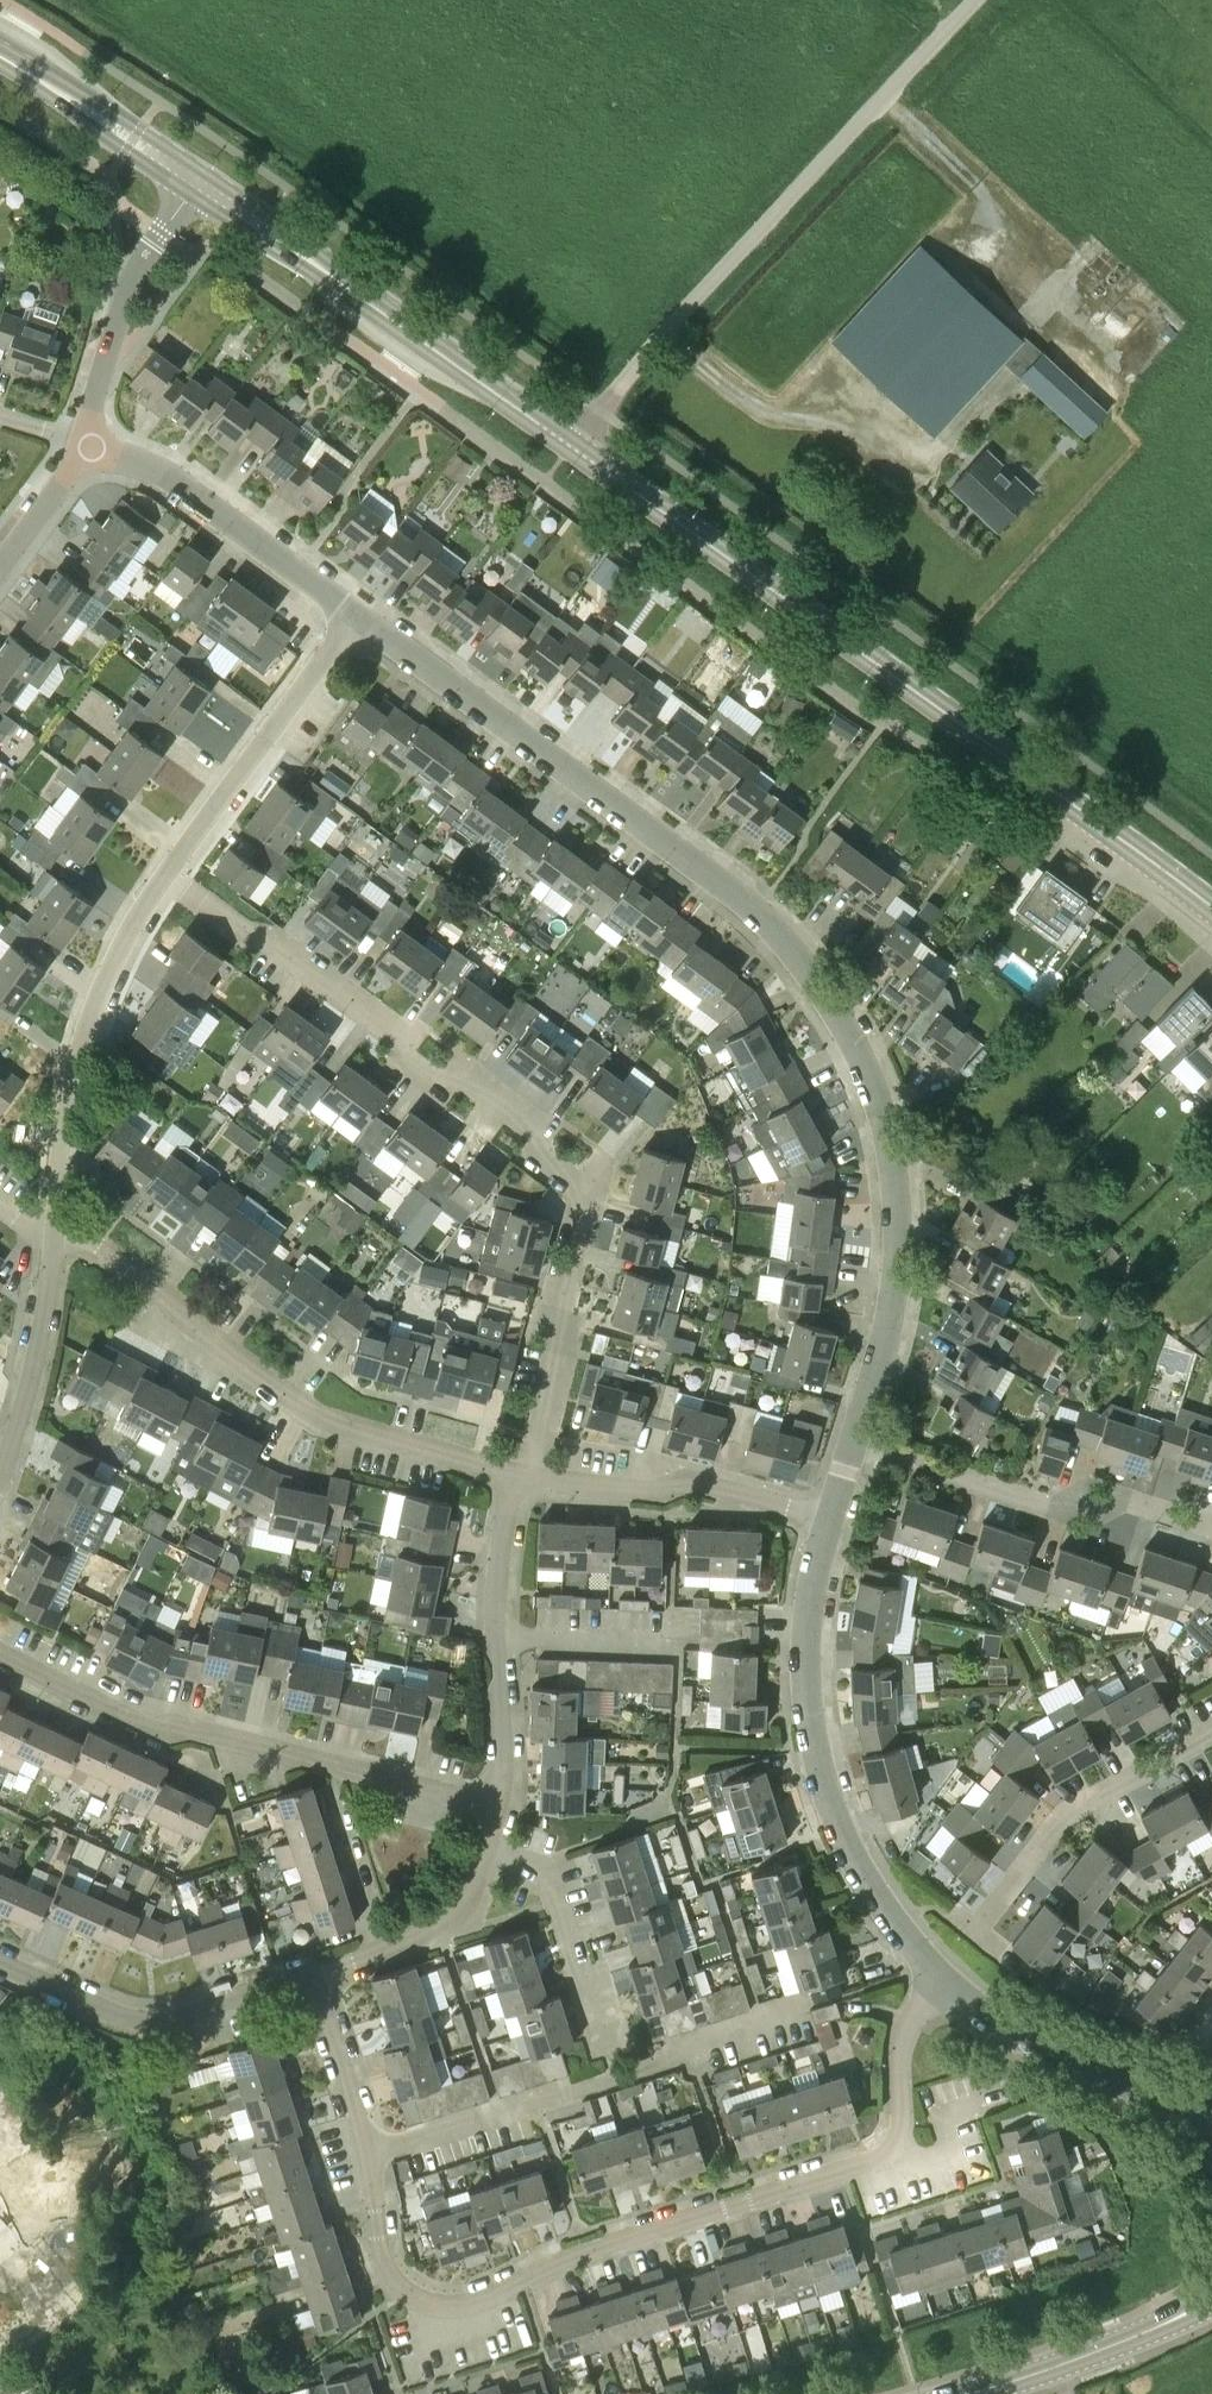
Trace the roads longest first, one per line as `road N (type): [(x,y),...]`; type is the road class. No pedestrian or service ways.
road 1 (residential): [(854,1441),(895,1286),(898,1214),(874,1094),(822,991),(752,908),(356,616)]
road 2 (residential): [(523,1475),(560,1355),(556,1313),(583,1208),(579,1186),(540,1152),(534,1123),(472,1077),(437,1081),(405,1058),(399,1034),(279,944),(241,935),(164,876)]
road 3 (residential): [(944,1982),(904,2036),(896,2141),(876,2159),(587,2253),(473,2302),(423,2301),(391,2277),(368,2155)]
road 4 (tertiary): [(1211,908),(572,446)]
road 5 (unclassified): [(572,446),(666,331),(974,0)]
road 6 (residential): [(523,1475),(318,1417),(187,1322),(162,1289),(77,1225),(55,1223)]
road 7 (residential): [(944,1982),(848,1844),(827,1794),(805,1671),(810,1591),(829,1517)]
road 8 (tertiary): [(572,446),(198,183)]
road 9 (residential): [(368,2155),(800,2019)]
road 10 (residential): [(1211,1528),(1128,1502),(1049,1506),(854,1441)]
road 11 (residential): [(55,1223),(62,1132),(89,1022),(134,919),(164,876)]
road 12 (residential): [(339,1767),(184,1727),(153,1730),(0,1654)]
road 13 (residential): [(499,1806),(499,1556),(507,1505),(523,1475)]
road 14 (residential): [(311,1973),(153,2020),(97,2007),(0,1962)]
road 15 (residential): [(356,616),(174,477),(83,442)]
road 16 (residential): [(164,876),(356,616)]
road 17 (residential): [(975,1936),(1063,1816),(1211,1732)]
road 18 (residential): [(829,1517),(685,1479),(651,1491),(523,1475)]
road 19 (residential): [(1211,2140),(1141,2089),(1018,2034),(944,1982)]
road 20 (residential): [(83,442),(135,268),(198,183)]
road 21 (residential): [(0,1480),(35,1357),(55,1223)]
road 22 (secondary): [(968,2393),(1122,2340),(1211,2298)]
road 23 (residential): [(606,2050),(552,1887),(537,1867),(485,1851)]
road 24 (tertiary): [(198,183),(0,54)]
road 25 (residential): [(368,2155),(311,1973)]
road 26 (residential): [(377,1949),(330,1797),(339,1767)]
road 27 (residential): [(499,1806),(339,1767)]
road 28 (residential): [(377,1949),(459,1912),(485,1851)]
road 29 (residential): [(0,567),(83,442)]

